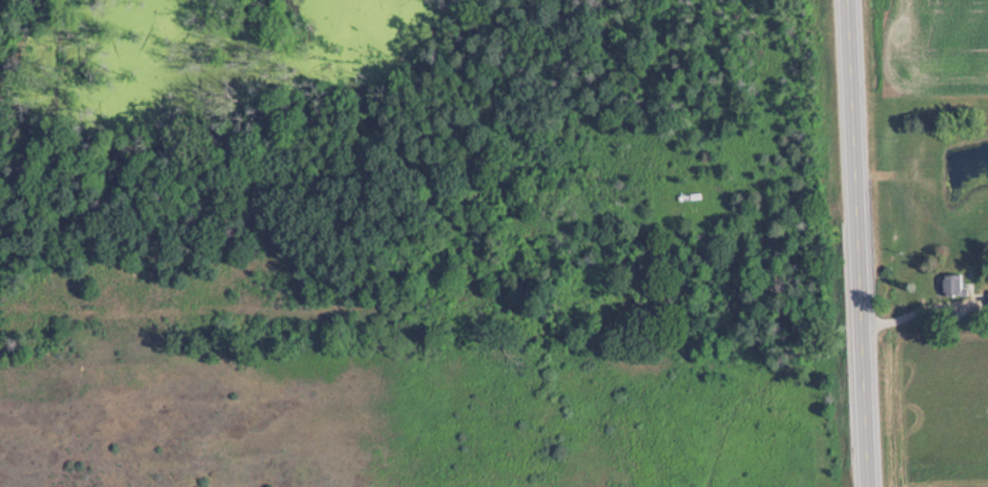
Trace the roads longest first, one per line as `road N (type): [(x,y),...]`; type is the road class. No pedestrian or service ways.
road 1 (primary): [(869,486),(848,0)]

